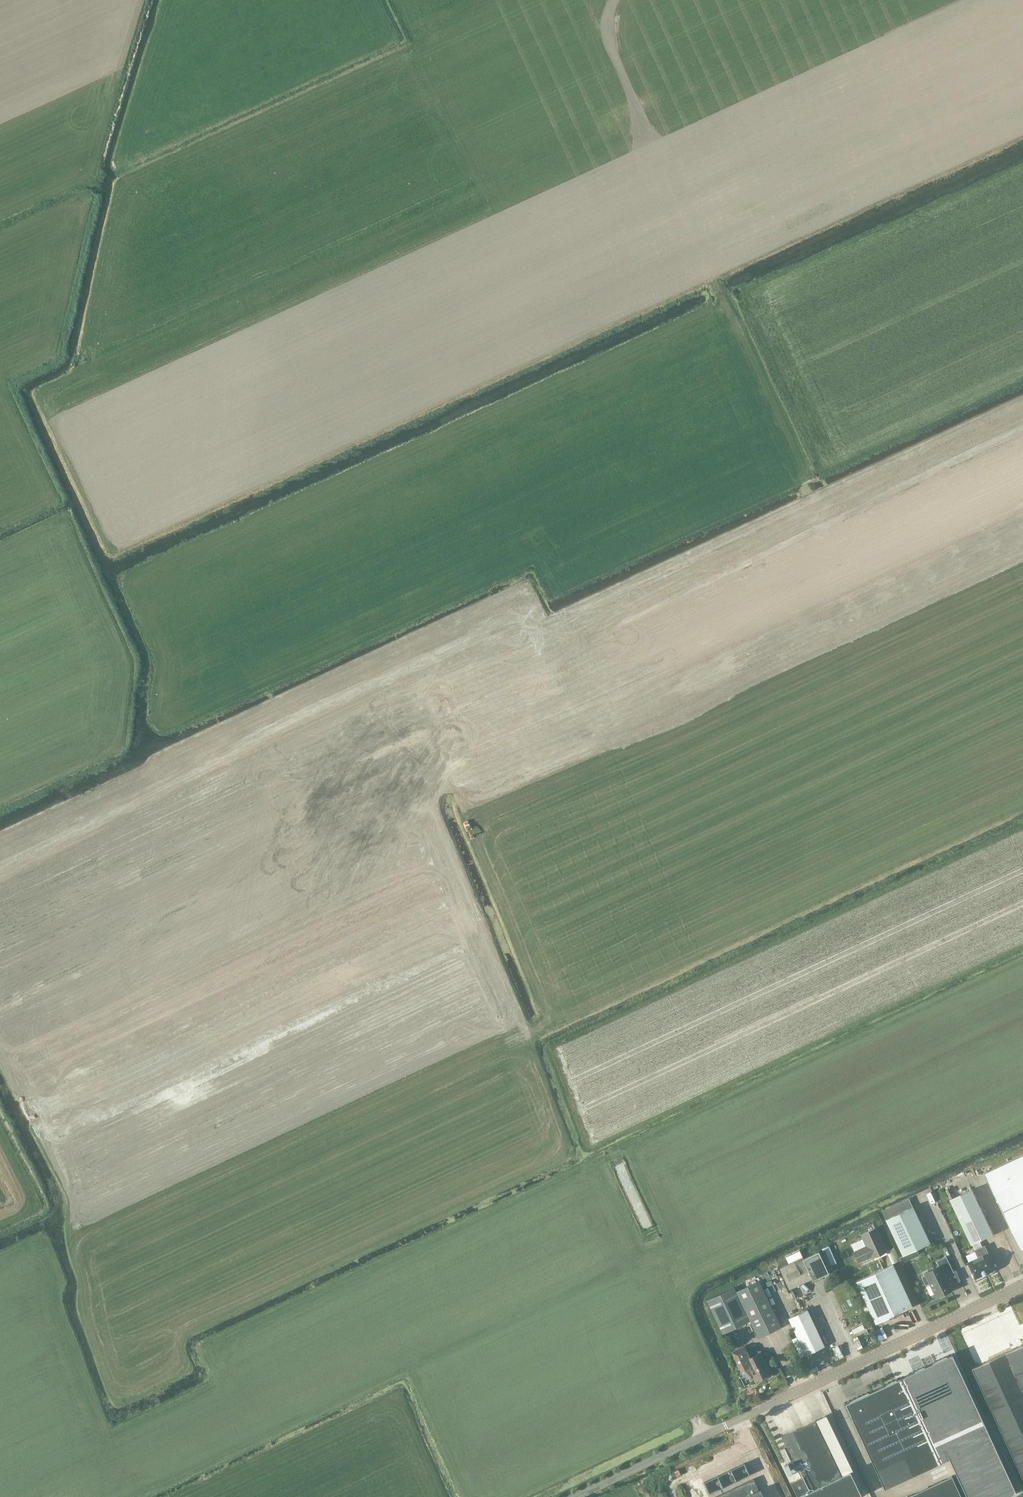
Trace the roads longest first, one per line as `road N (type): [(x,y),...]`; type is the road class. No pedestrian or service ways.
road 1 (tertiary): [(575,1496),(1022,1287)]

